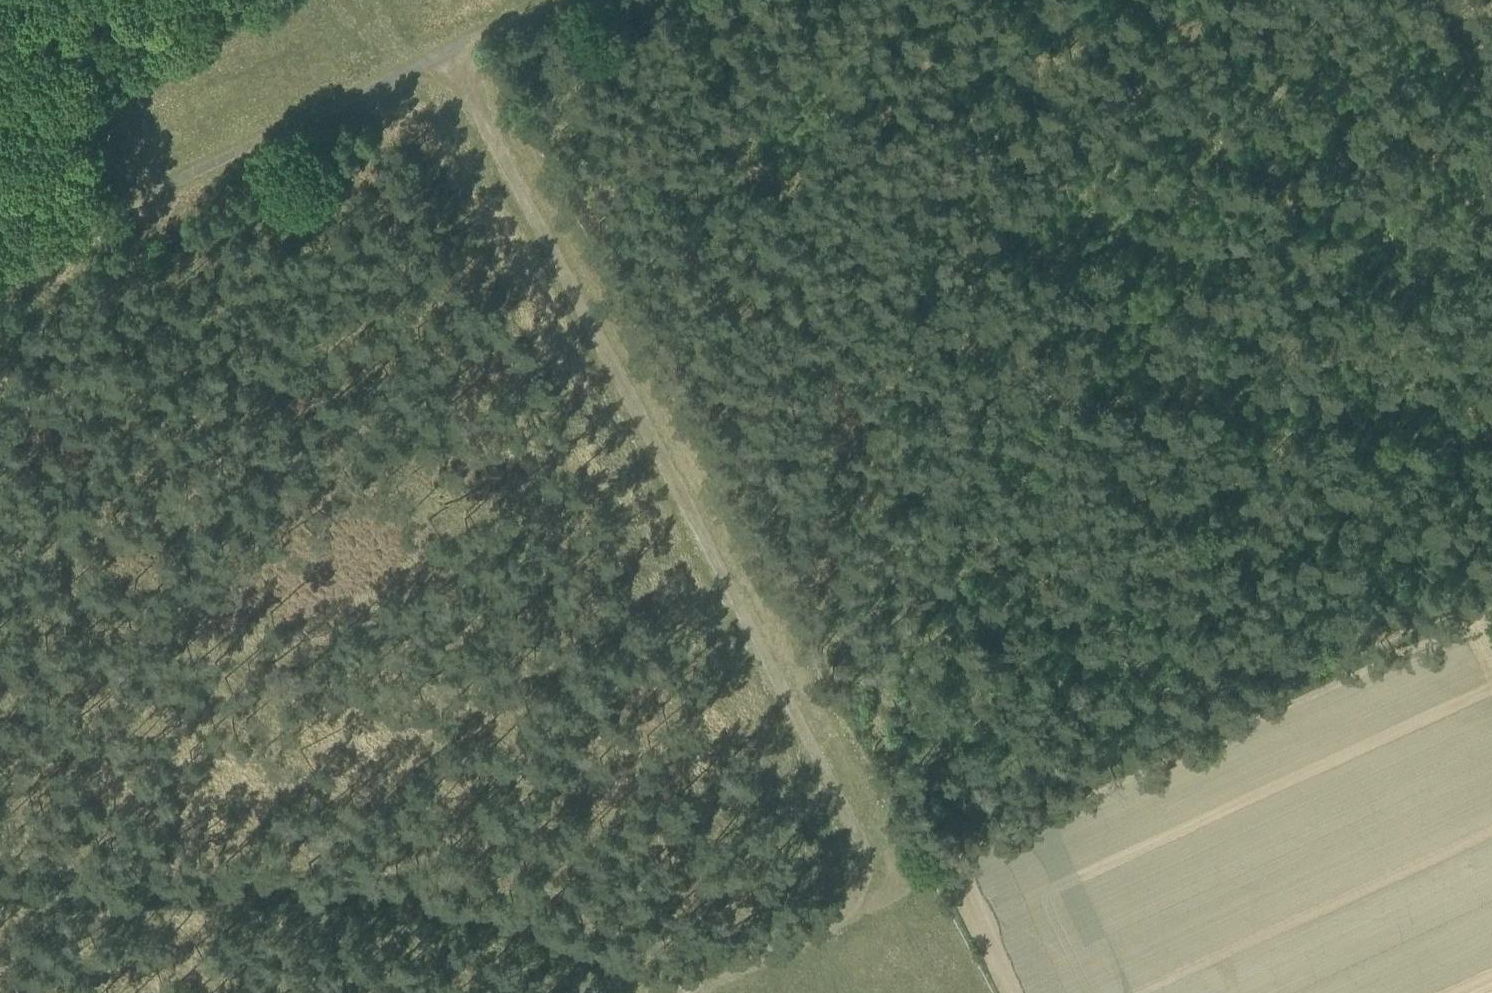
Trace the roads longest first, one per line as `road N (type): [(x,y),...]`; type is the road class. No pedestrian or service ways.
road 1 (track): [(462,59),(870,831),(879,882),(848,916),(680,992)]
road 2 (track): [(589,0),(0,275)]
road 3 (track): [(1491,606),(932,858)]

